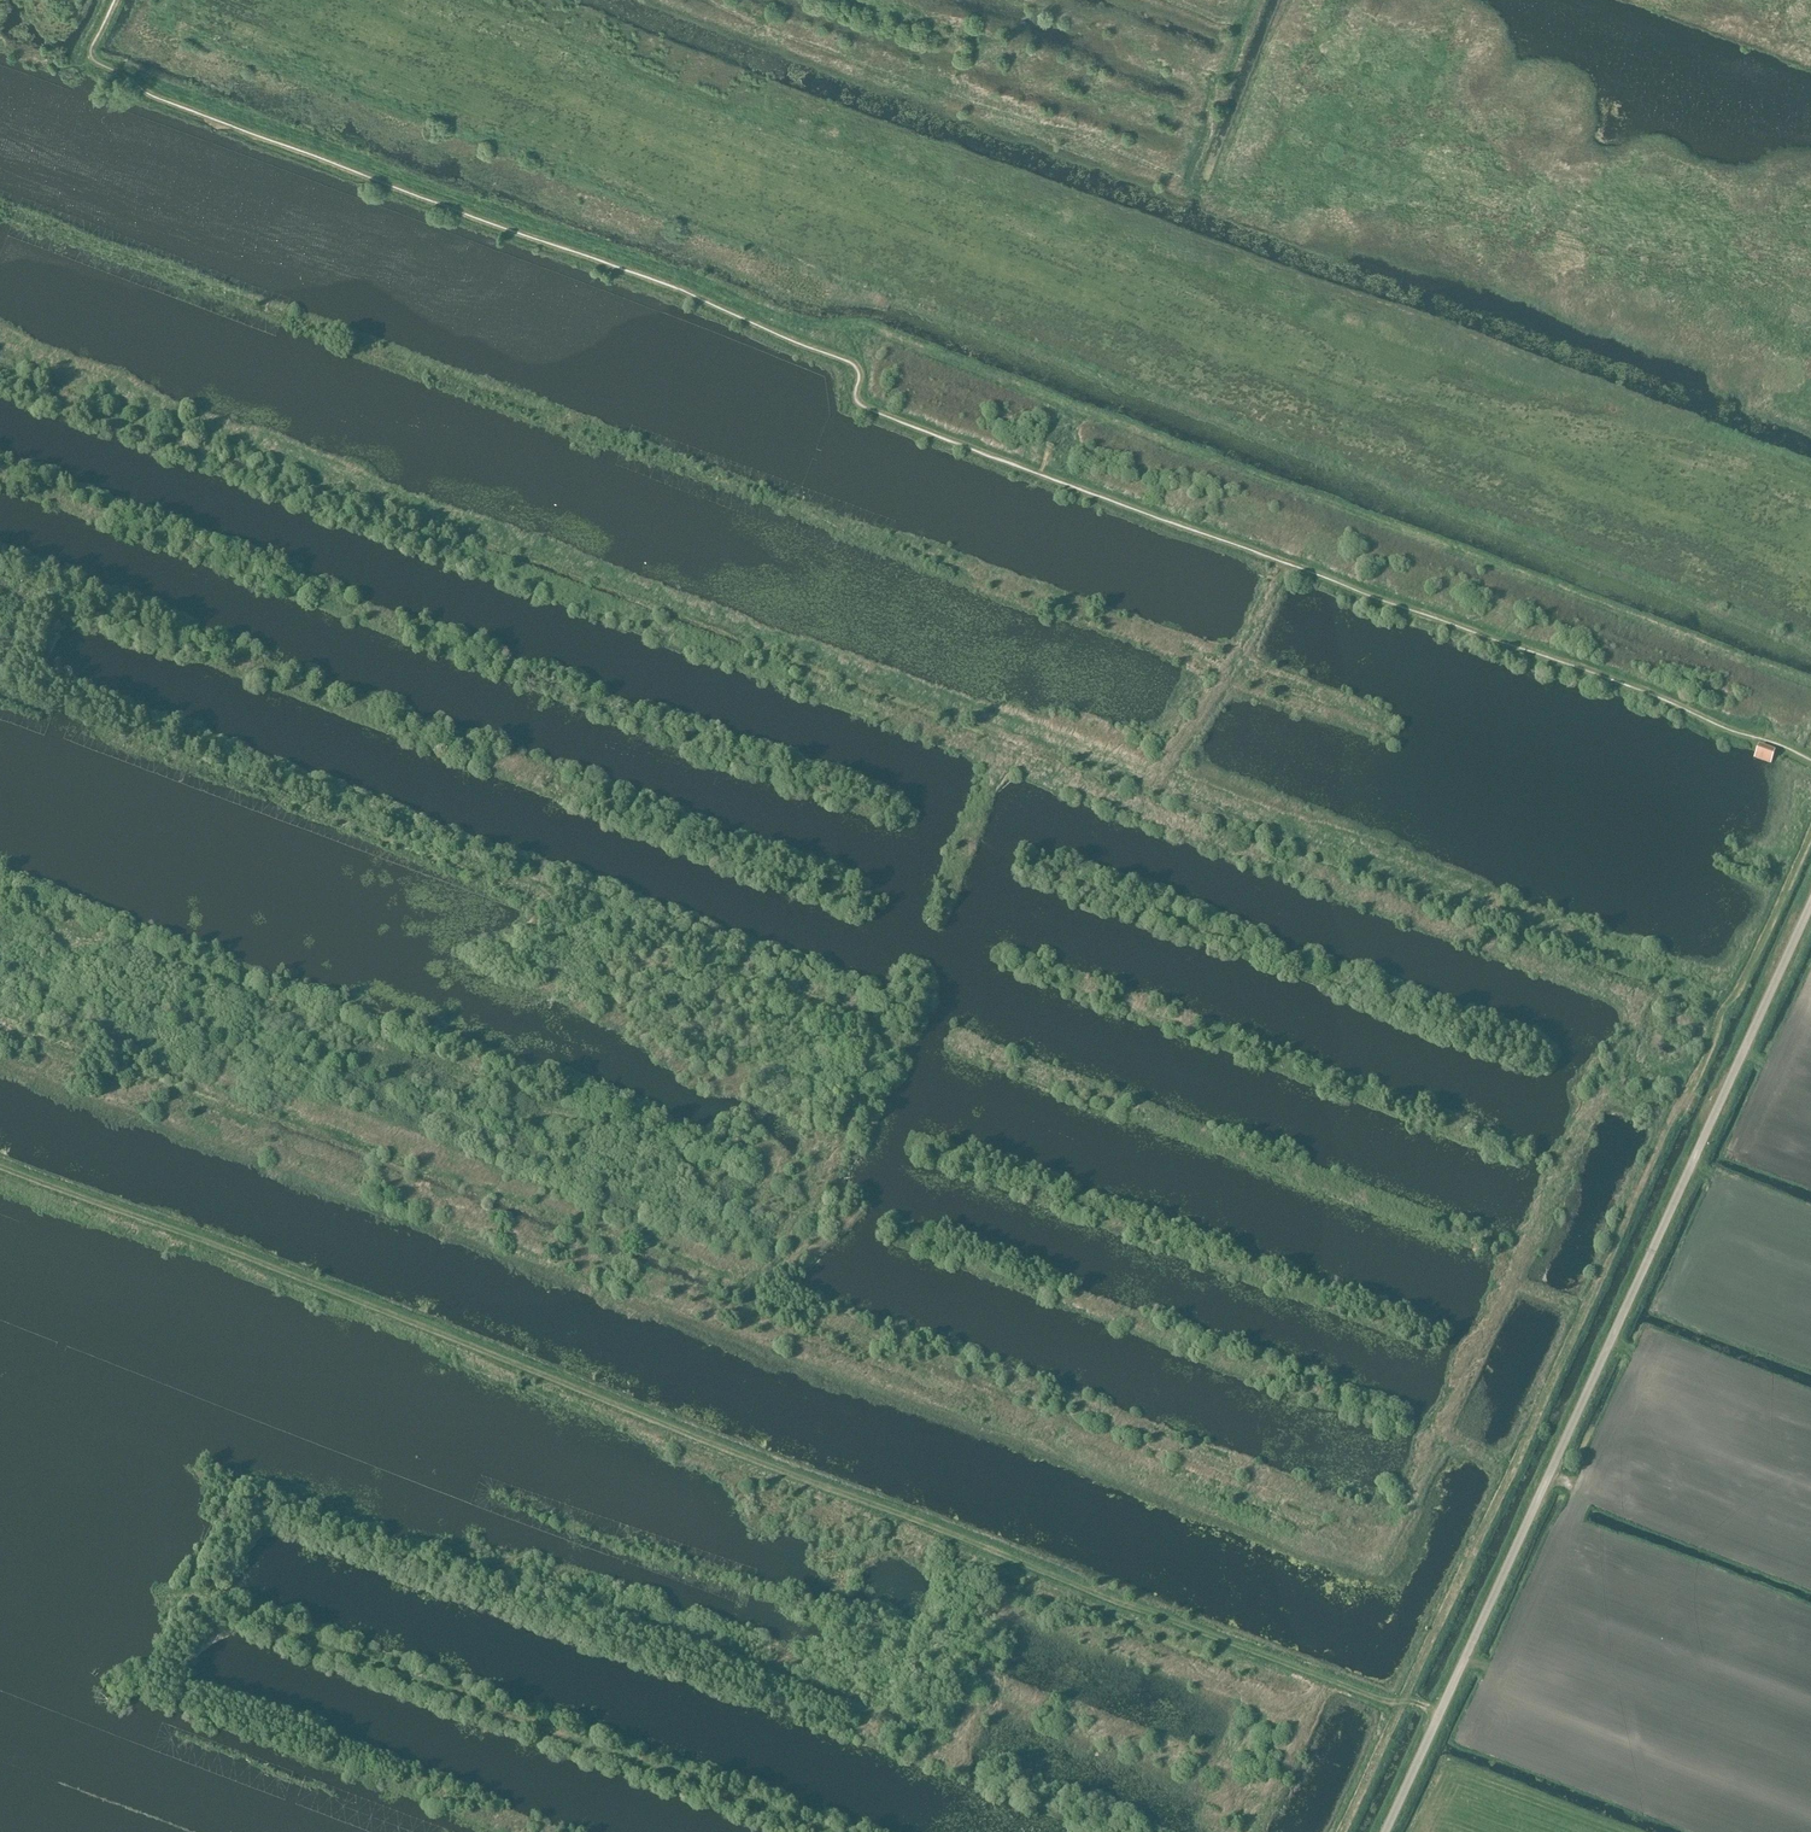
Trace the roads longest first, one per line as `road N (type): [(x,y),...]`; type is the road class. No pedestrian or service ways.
road 1 (unclassified): [(1387,1831),(1810,905)]

